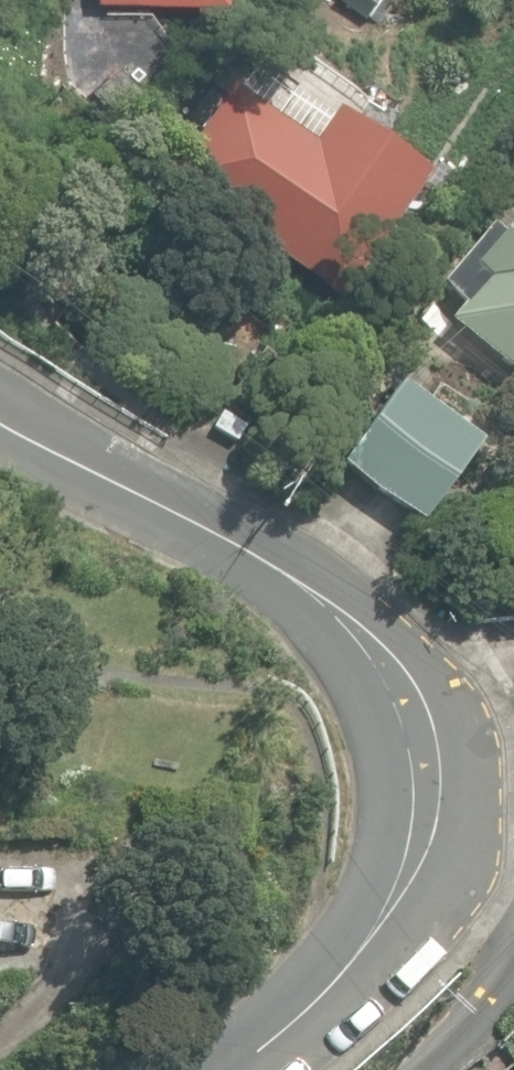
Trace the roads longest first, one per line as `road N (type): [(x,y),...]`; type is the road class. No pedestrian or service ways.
road 1 (residential): [(0,415),(301,584),(400,698),(416,763)]
road 2 (residential): [(416,763),(410,859),(383,916),(346,968),(241,1069)]
road 3 (residential): [(409,1069),(476,1014),(513,953)]

